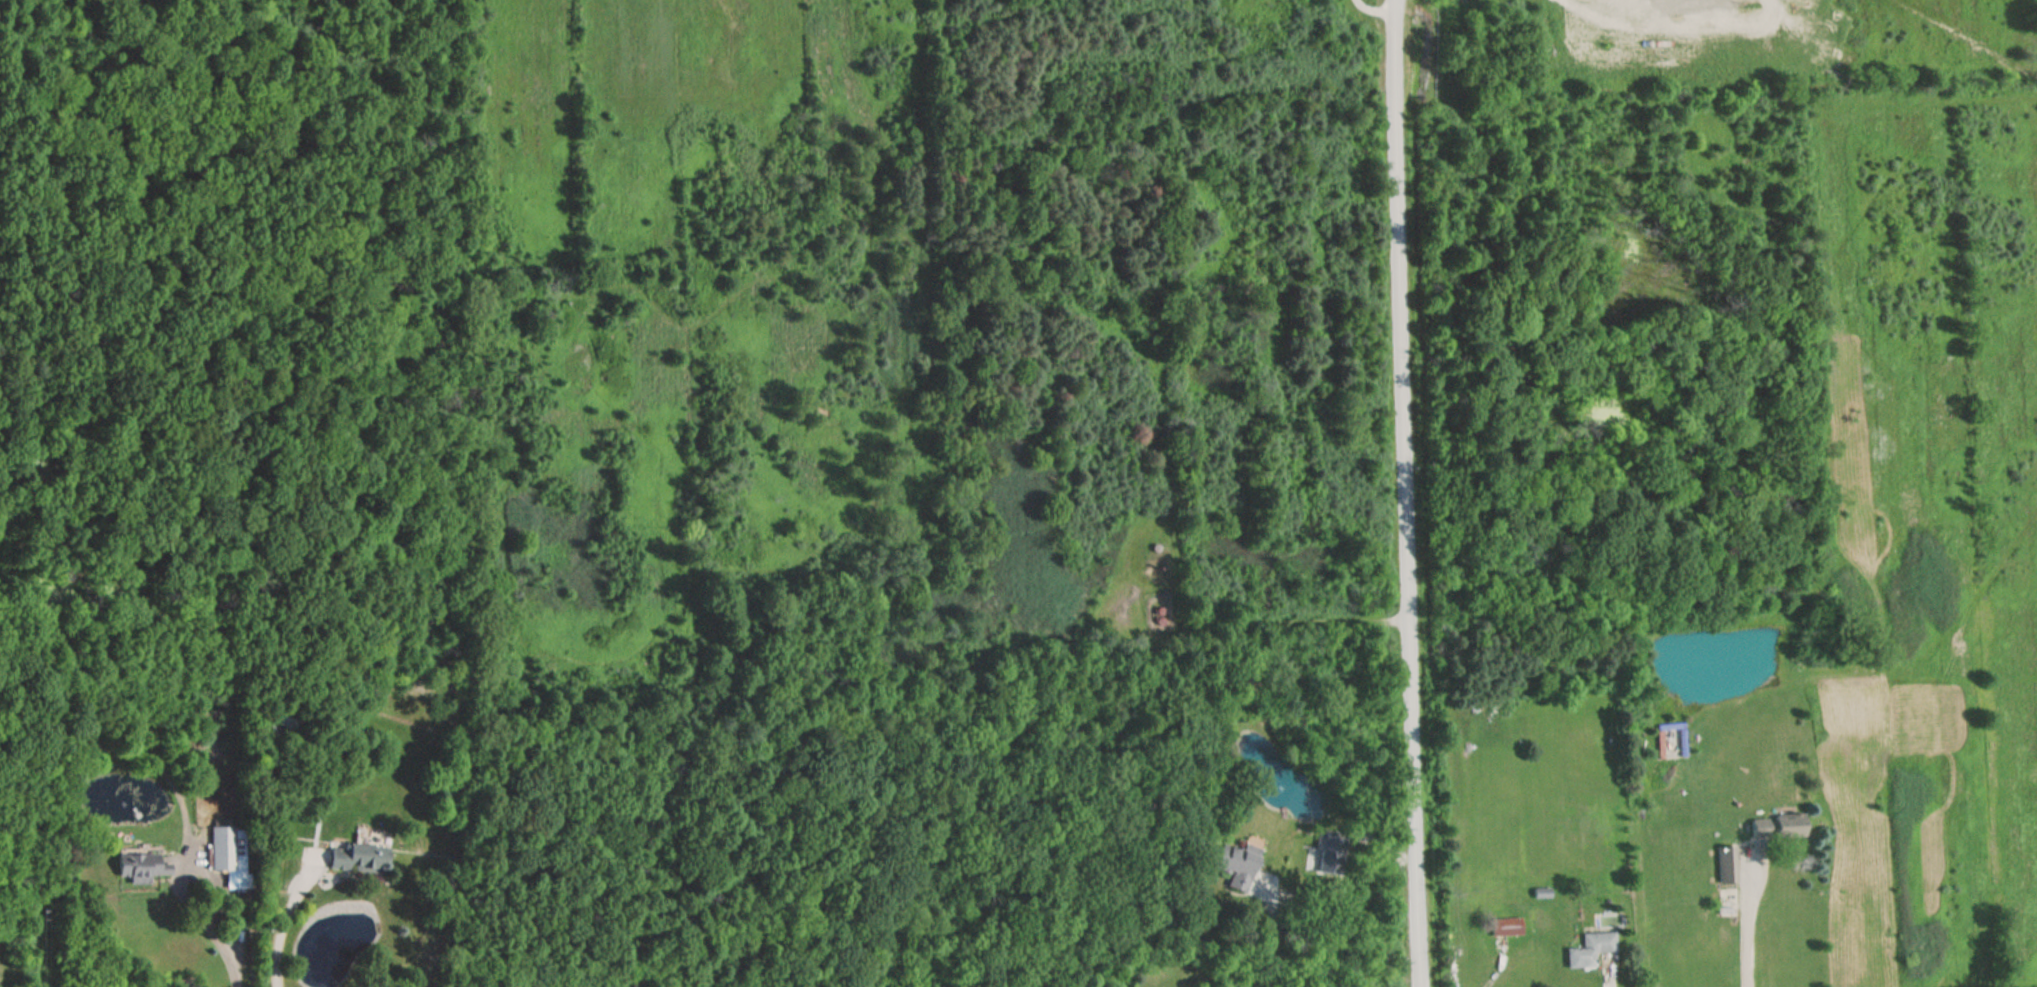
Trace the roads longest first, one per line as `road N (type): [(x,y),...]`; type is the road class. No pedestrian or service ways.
road 1 (residential): [(1420,986),(1386,0)]
road 2 (residential): [(1890,986),(1875,621)]

